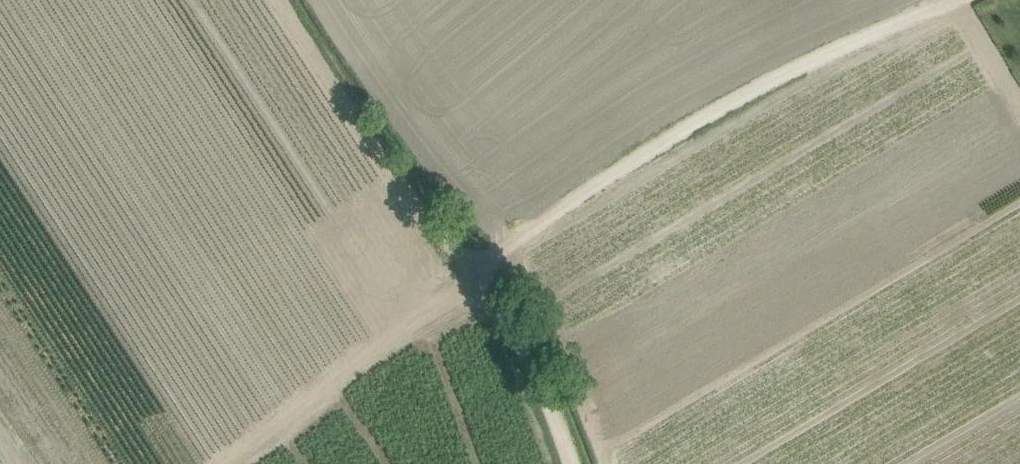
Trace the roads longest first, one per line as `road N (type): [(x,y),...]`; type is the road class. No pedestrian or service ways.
road 1 (track): [(478,263),(740,97),(950,0)]
road 2 (track): [(478,263),(207,463)]
road 3 (track): [(478,263),(441,234),(390,174),(276,0)]
road 4 (track): [(572,463),(478,263)]

